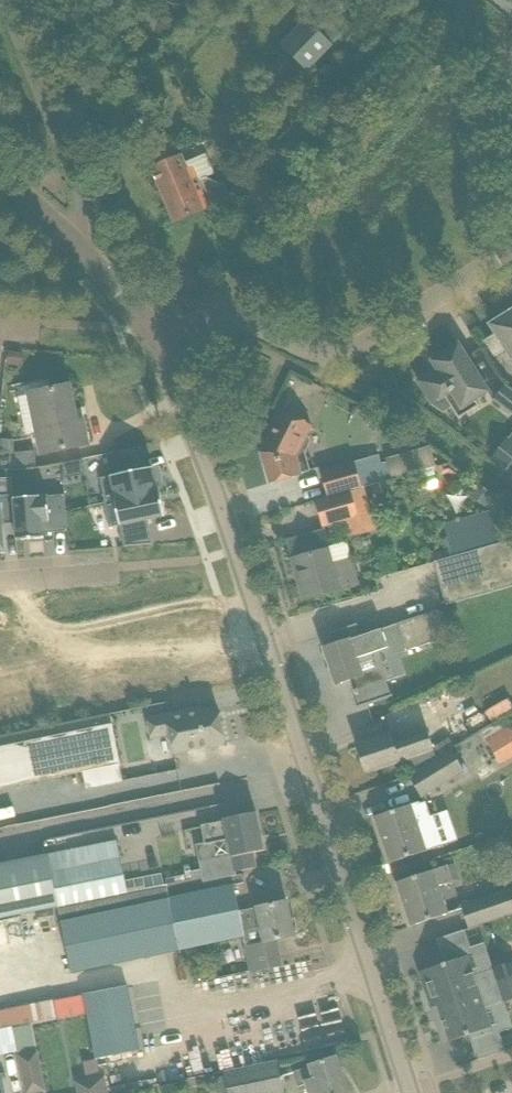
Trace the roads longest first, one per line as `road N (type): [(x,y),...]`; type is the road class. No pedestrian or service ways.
road 1 (unclassified): [(411,1092),(188,410),(154,341)]
road 2 (residential): [(511,249),(360,346),(329,355),(229,319),(154,341)]
road 3 (residential): [(73,244),(79,191),(5,0)]
road 4 (unclassified): [(154,341),(73,244)]
road 5 (residential): [(0,582),(119,568)]

